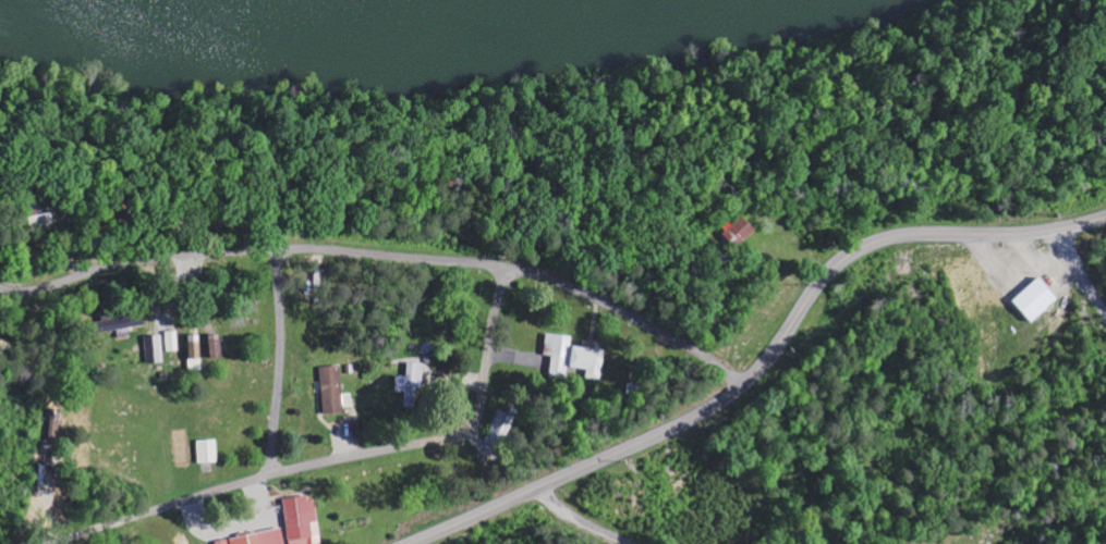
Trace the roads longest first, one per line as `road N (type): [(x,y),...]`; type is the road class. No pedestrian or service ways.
road 1 (residential): [(0,288),(27,292),(130,262),(296,249),(506,269),(593,296),(740,383)]
road 2 (tertiary): [(407,543),(654,436),(725,396),(754,370),(817,284),(855,251),(895,240),(1050,230)]
road 3 (residential): [(46,543),(253,478),(455,433),(478,404),(506,269)]
road 4 (residential): [(279,250),(274,472)]

